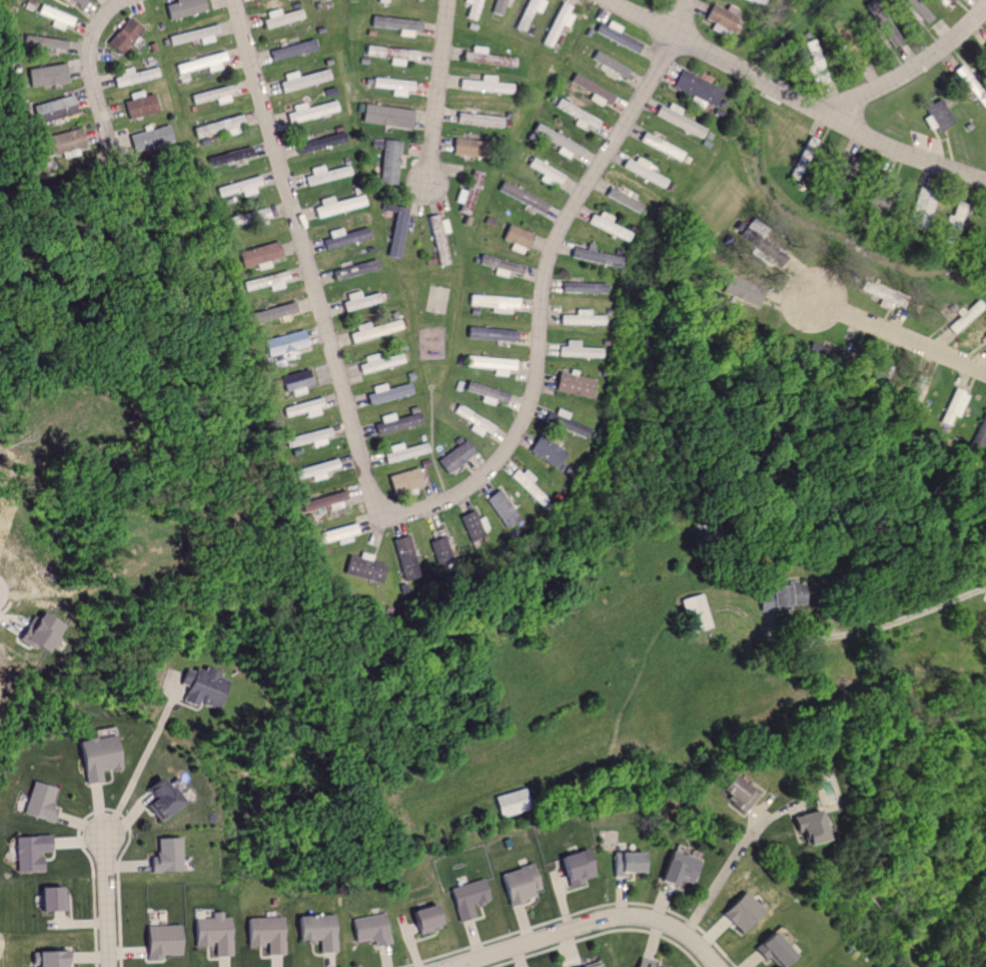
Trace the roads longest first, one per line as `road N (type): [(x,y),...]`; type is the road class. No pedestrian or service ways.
road 1 (residential): [(234,0),(371,497),(391,517),(461,492),(519,431),(538,370),(549,258),(674,36)]
road 2 (residential): [(720,966),(669,922),(629,914),(439,966)]
road 3 (residential): [(754,79),(887,150),(985,184)]
road 4 (residential): [(831,119),(933,52),(985,4)]
road 5 (residential): [(985,374),(812,300)]
road 6 (residential): [(450,0),(428,185)]
road 7 (residential): [(114,162),(91,48),(102,18),(125,0)]
road 8 (residential): [(605,0),(741,72)]
road 9 (residential): [(108,966),(103,832)]

